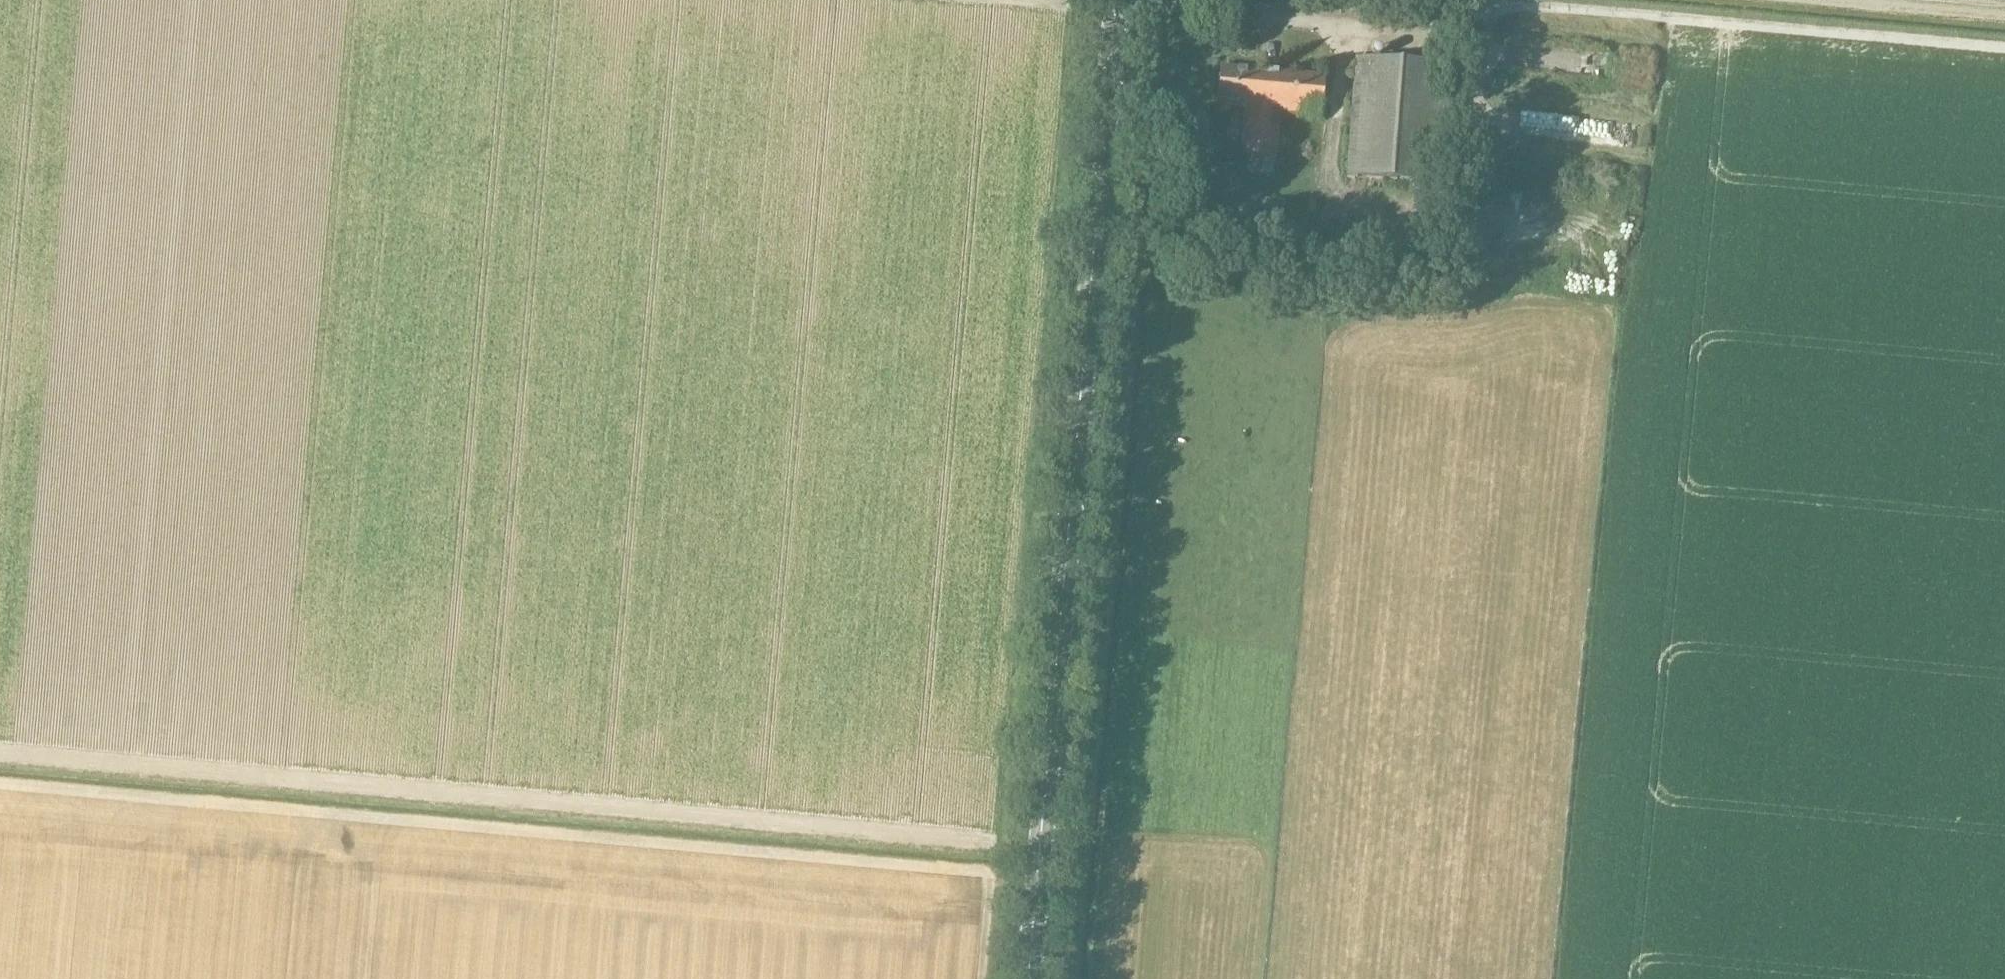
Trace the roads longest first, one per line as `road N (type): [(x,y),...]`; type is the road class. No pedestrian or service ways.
road 1 (secondary): [(1028,978),(1115,0)]

